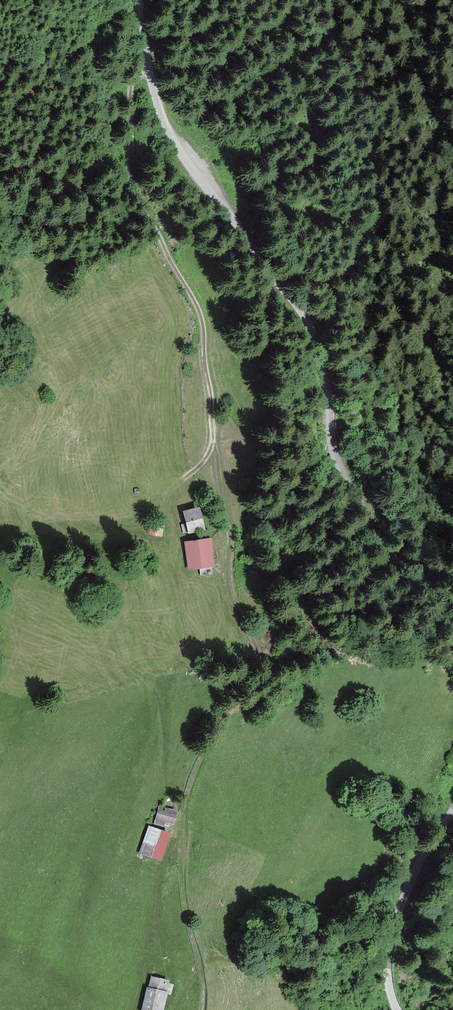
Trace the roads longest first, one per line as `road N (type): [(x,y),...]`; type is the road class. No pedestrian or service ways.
road 1 (track): [(146,56),(134,82),(134,165),(162,247),(206,322),(234,599),(261,660),(256,679),(221,716),(182,810),(185,912),(201,965)]
road 2 (unclassified): [(452,591),(406,579),(365,529),(331,379),(303,311),(170,135),(146,56),(141,0)]
road 3 (unclassified): [(397,1009),(388,976),(391,918),(452,801)]

